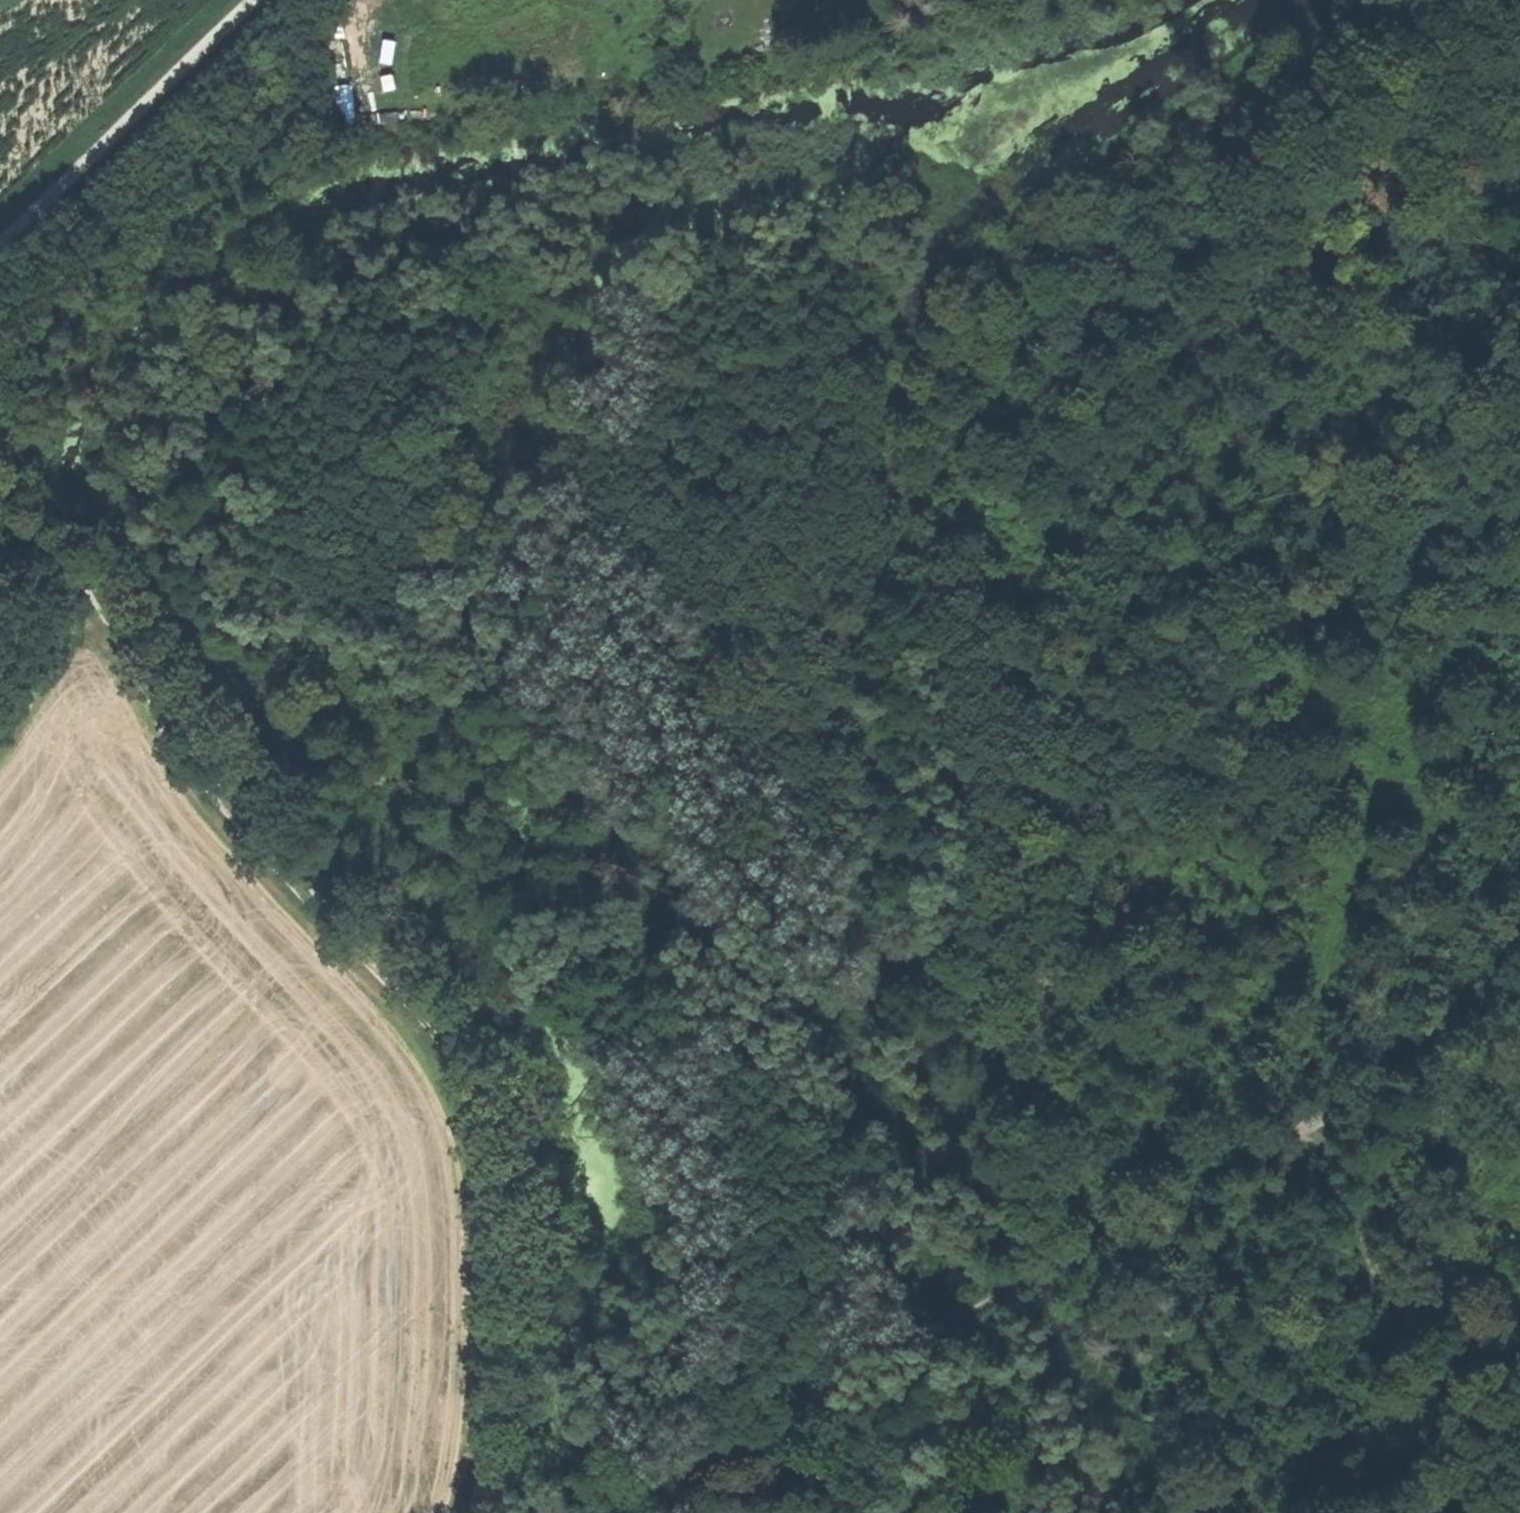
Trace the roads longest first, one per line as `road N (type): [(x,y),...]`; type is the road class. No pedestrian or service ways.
road 1 (track): [(614,1512),(1519,991)]
road 2 (track): [(1490,1304),(1235,846)]
road 3 (track): [(259,0),(0,245)]

